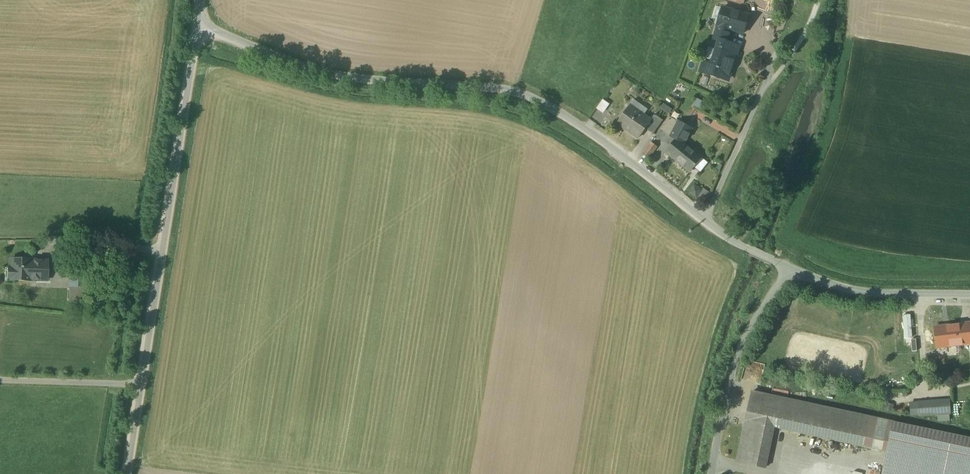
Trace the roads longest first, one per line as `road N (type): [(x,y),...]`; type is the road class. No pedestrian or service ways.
road 1 (unclassified): [(199,31),(314,70),(523,96),(793,266)]
road 2 (unclassified): [(126,473),(199,31)]
road 3 (unclassified): [(717,473),(745,346),(793,266)]
road 4 (unclassified): [(793,266),(854,286),(969,290)]

